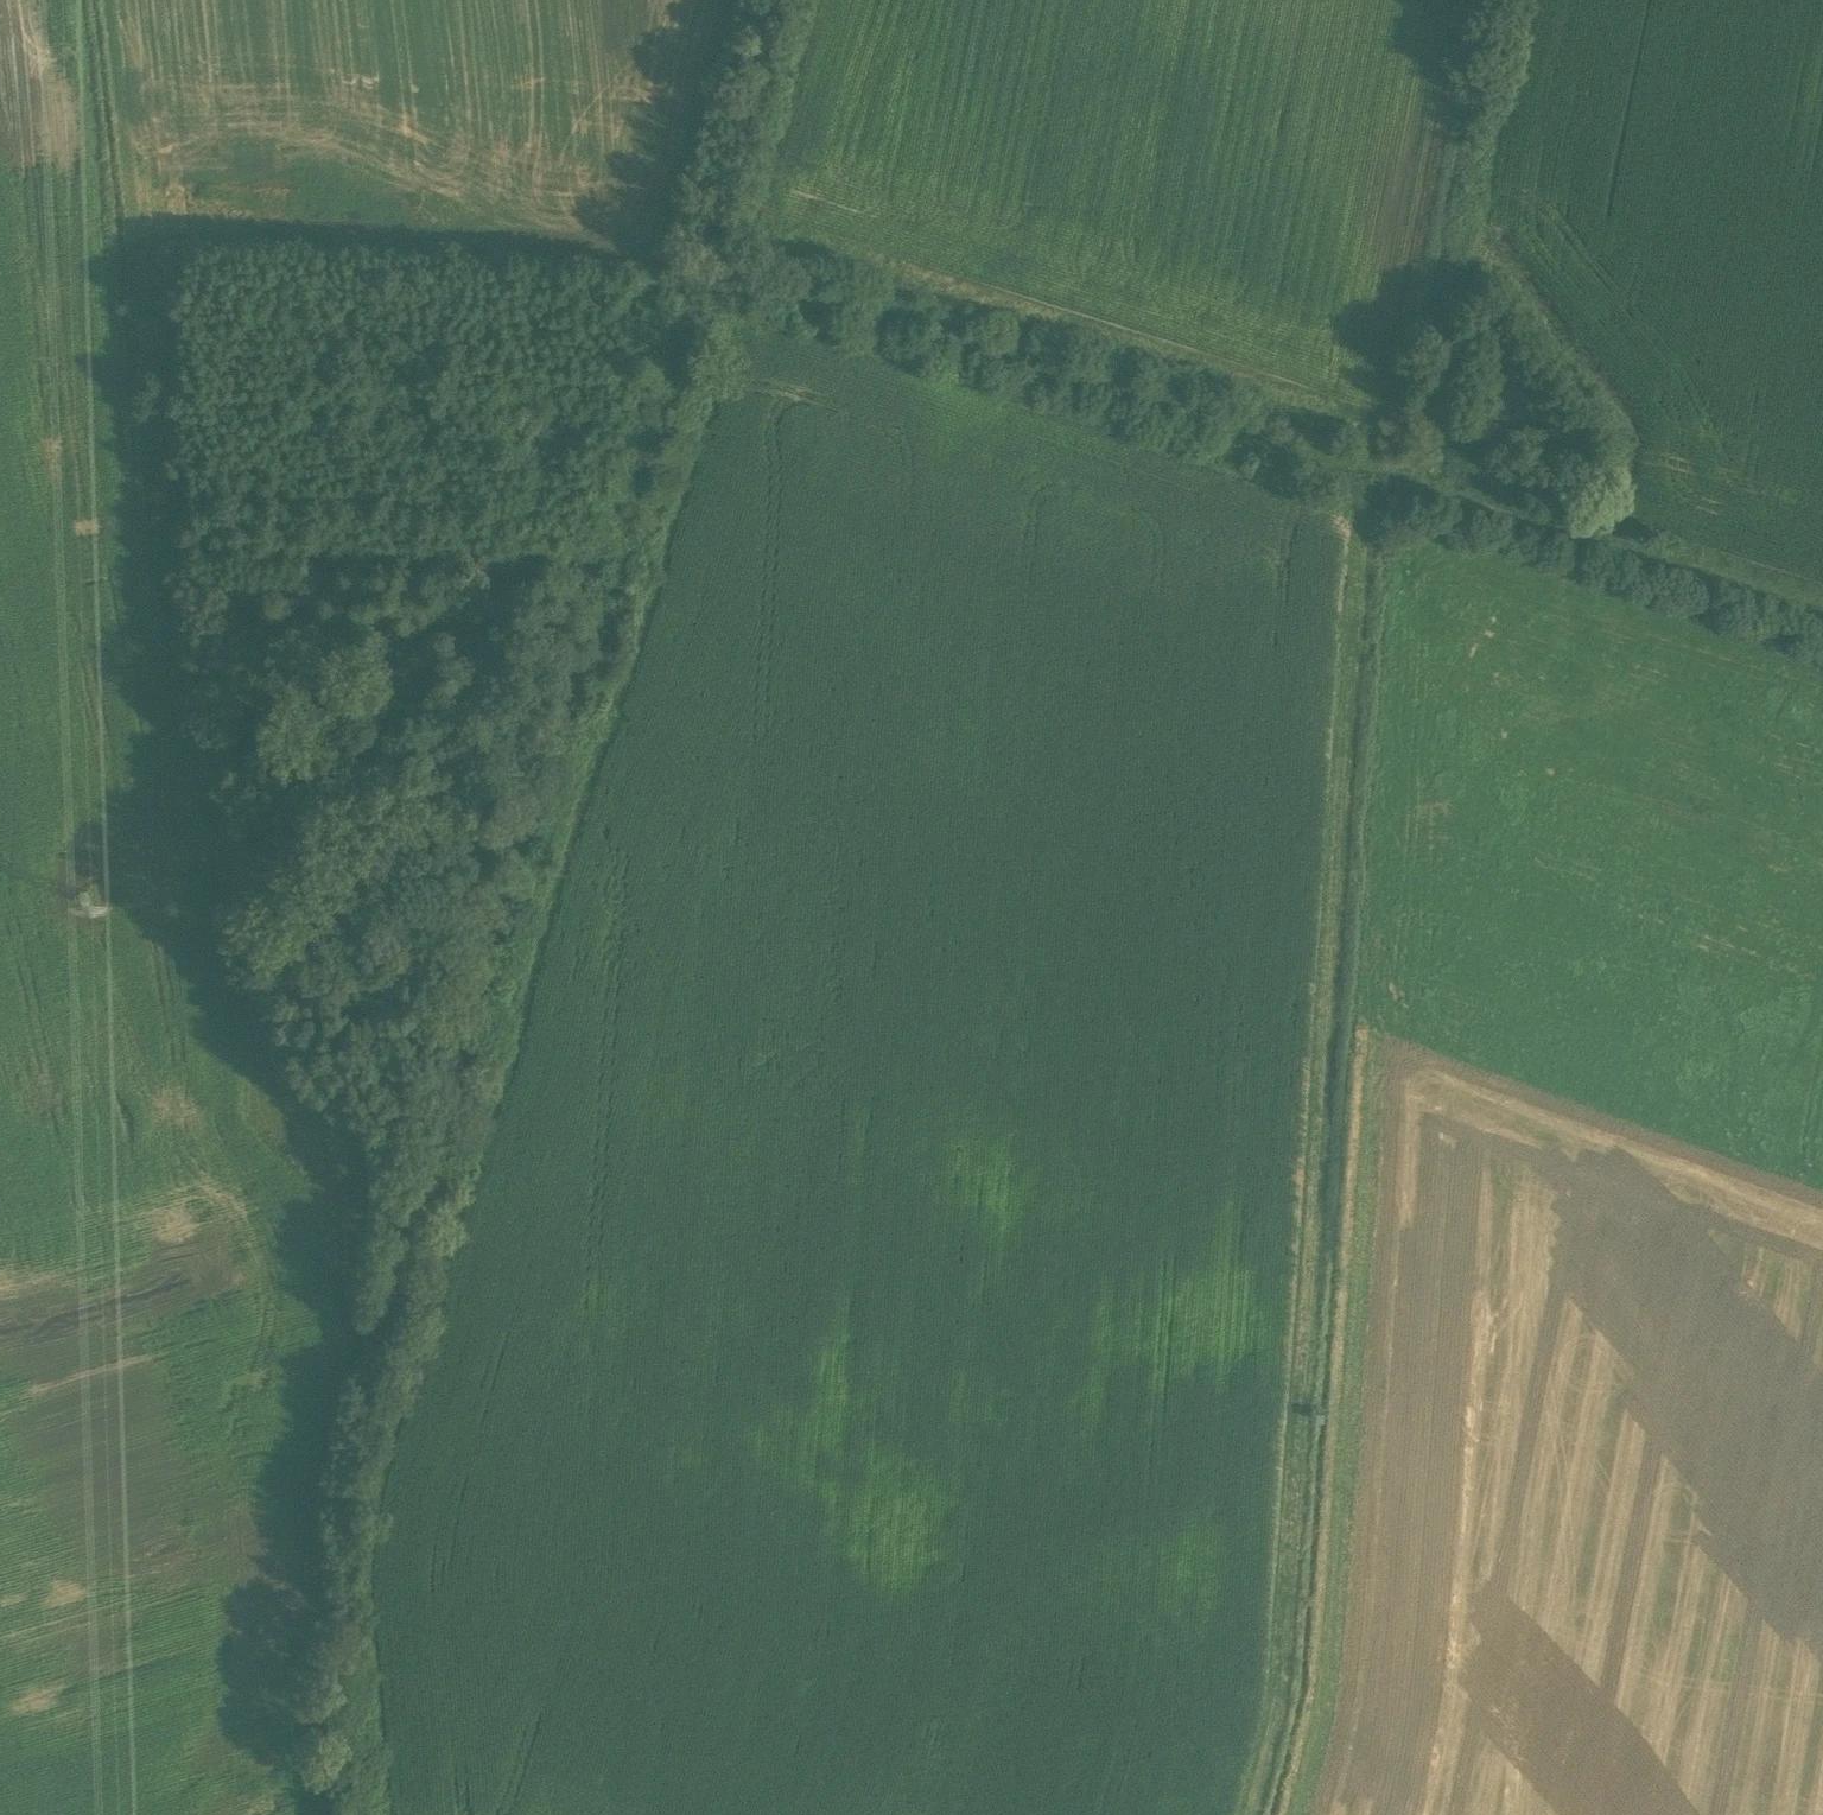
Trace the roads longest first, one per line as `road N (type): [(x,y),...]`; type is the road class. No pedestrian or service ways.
road 1 (track): [(1822,609),(1294,441)]

